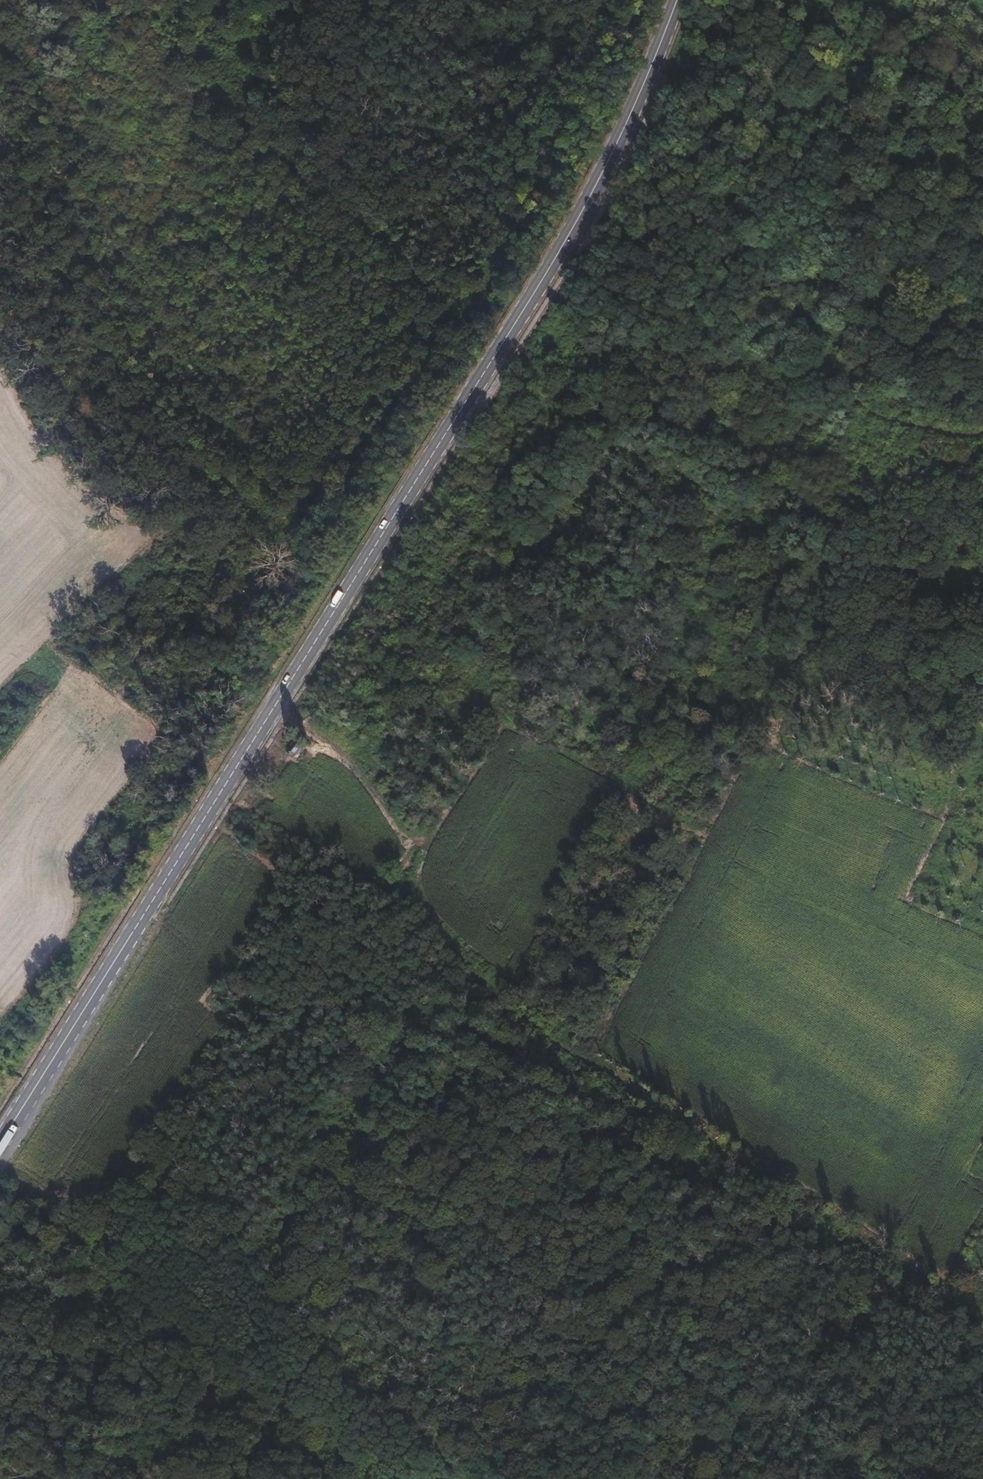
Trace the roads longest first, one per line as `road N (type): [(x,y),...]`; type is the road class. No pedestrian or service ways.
road 1 (secondary): [(678,0),(606,167),(554,262),(0,1144)]

